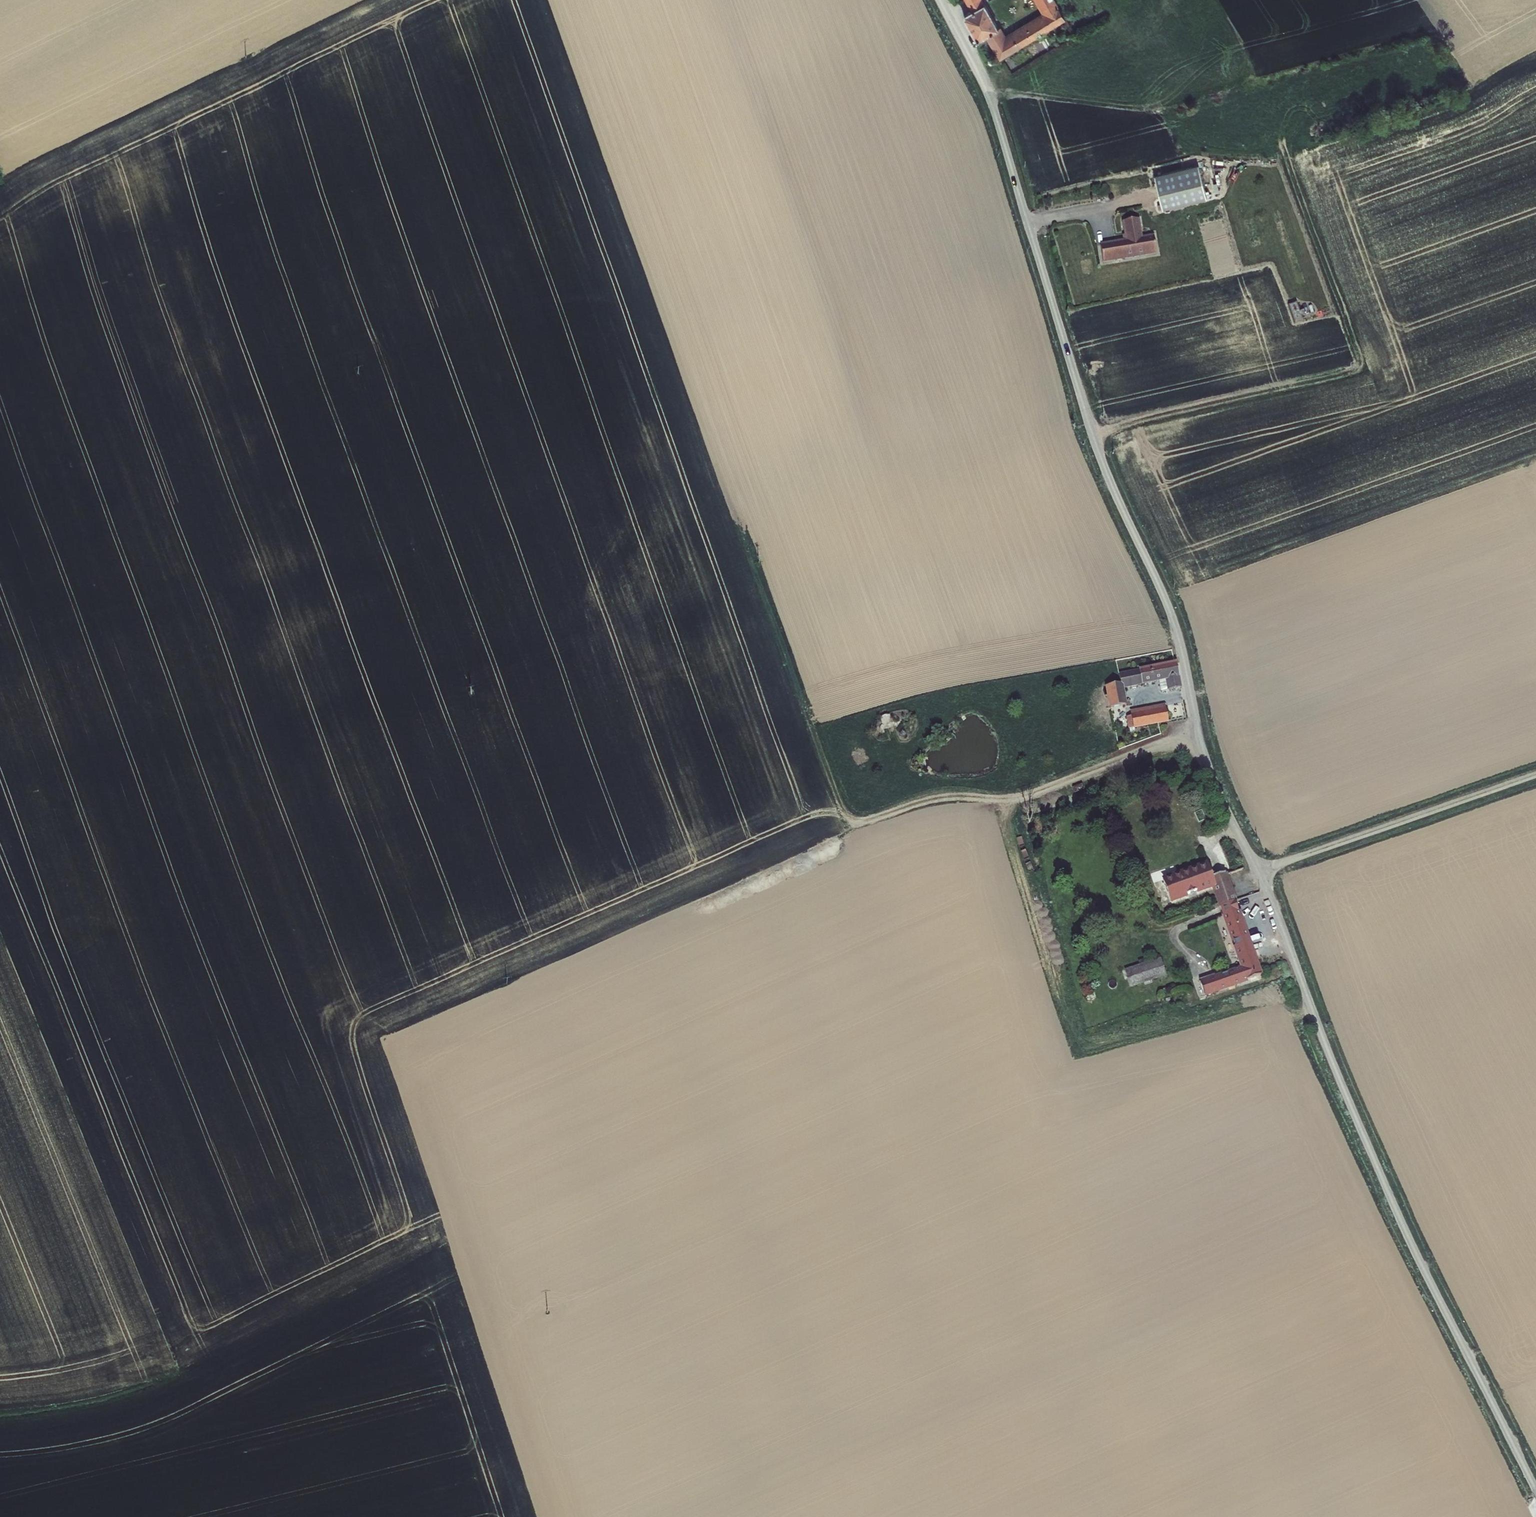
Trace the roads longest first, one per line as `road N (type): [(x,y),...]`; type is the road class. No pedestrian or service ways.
road 1 (unclassified): [(940,0),(994,110),(1102,460),(1172,619),(1200,744),(1257,873)]
road 2 (unclassified): [(1257,873),(1403,1226),(1535,1490)]
road 3 (unclassified): [(1257,873),(1535,775)]

